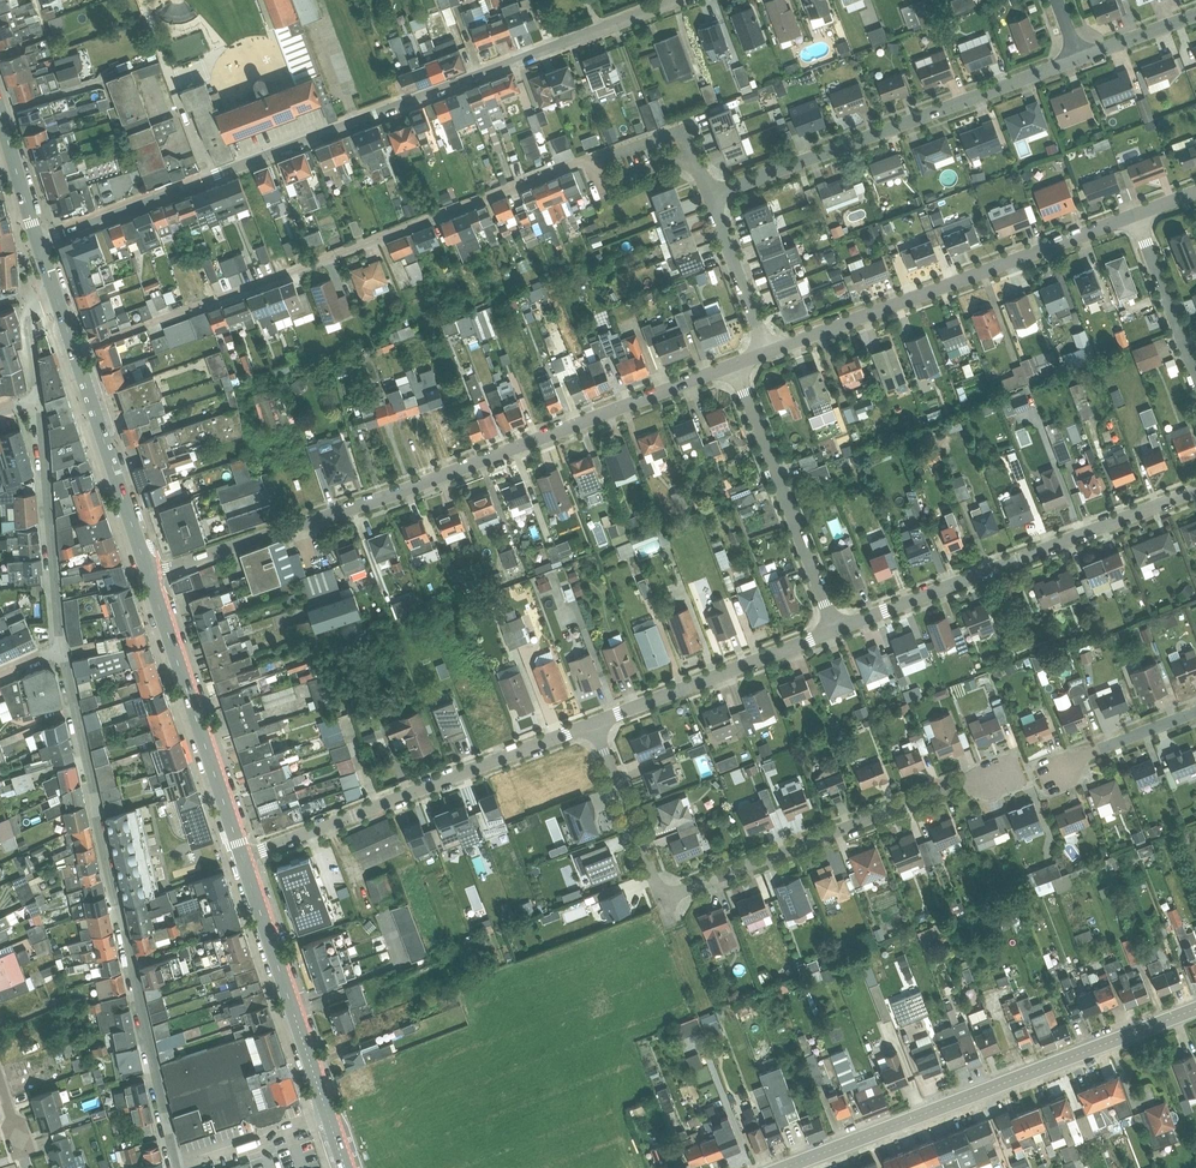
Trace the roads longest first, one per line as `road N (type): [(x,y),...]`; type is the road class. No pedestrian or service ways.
road 1 (residential): [(678,0),(38,243)]
road 2 (residential): [(150,577),(736,363)]
road 3 (residential): [(75,352),(593,165)]
road 4 (residential): [(593,726),(663,901),(1002,776)]
road 5 (residential): [(175,1167),(61,648)]
road 6 (secondary): [(1195,1010),(786,1167)]
road 7 (residential): [(710,196),(1081,59)]
road 8 (residential): [(767,352),(1136,215)]
road 9 (residential): [(1195,491),(834,632)]
road 10 (residential): [(593,726),(241,858)]
road 11 (primary): [(344,1167),(241,858)]
road 12 (primary): [(241,858),(150,577)]
road 13 (residential): [(834,632),(736,363)]
road 14 (residential): [(834,632),(593,726)]
road 15 (residential): [(61,648),(36,398)]
road 16 (primary): [(150,577),(75,352)]
road 17 (residential): [(1195,376),(1136,215)]
road 18 (residential): [(767,352),(710,196)]
road 19 (residential): [(1195,716),(1059,769)]
road 20 (primary): [(38,243),(0,115)]
road 21 (residential): [(694,160),(684,132),(593,165)]
road 22 (residential): [(1081,59),(1195,17)]
road 23 (residential): [(593,165),(603,188),(694,160)]

